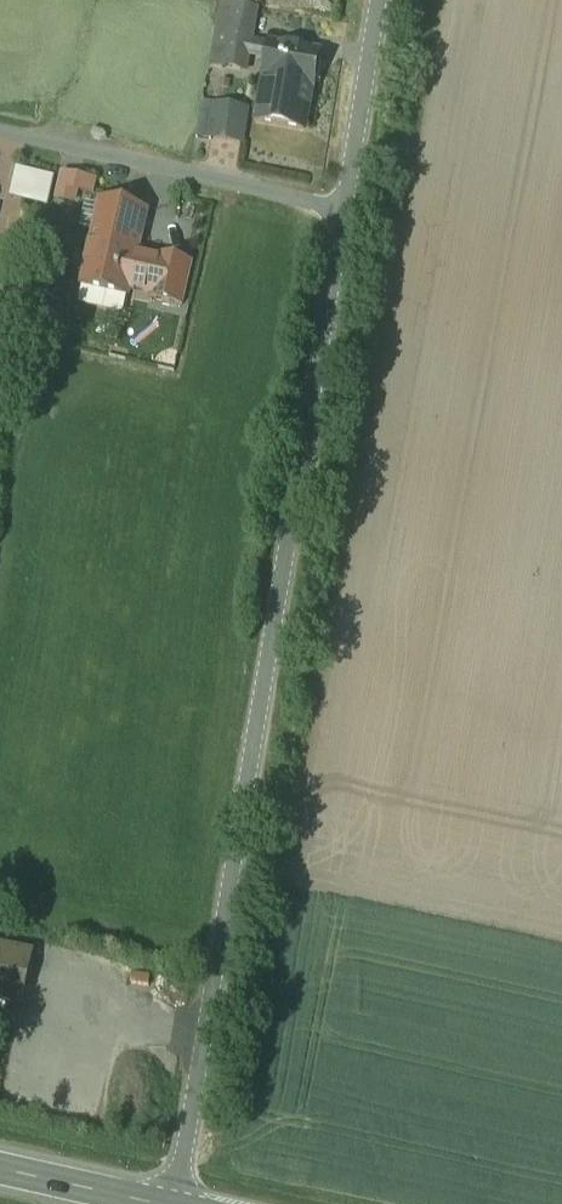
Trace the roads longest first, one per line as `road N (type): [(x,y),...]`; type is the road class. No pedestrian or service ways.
road 1 (unclassified): [(341,208),(176,1203)]
road 2 (unclassified): [(0,133),(341,208)]
road 3 (unclassified): [(378,0),(341,208)]
road 4 (secondary): [(0,1172),(144,1203)]

